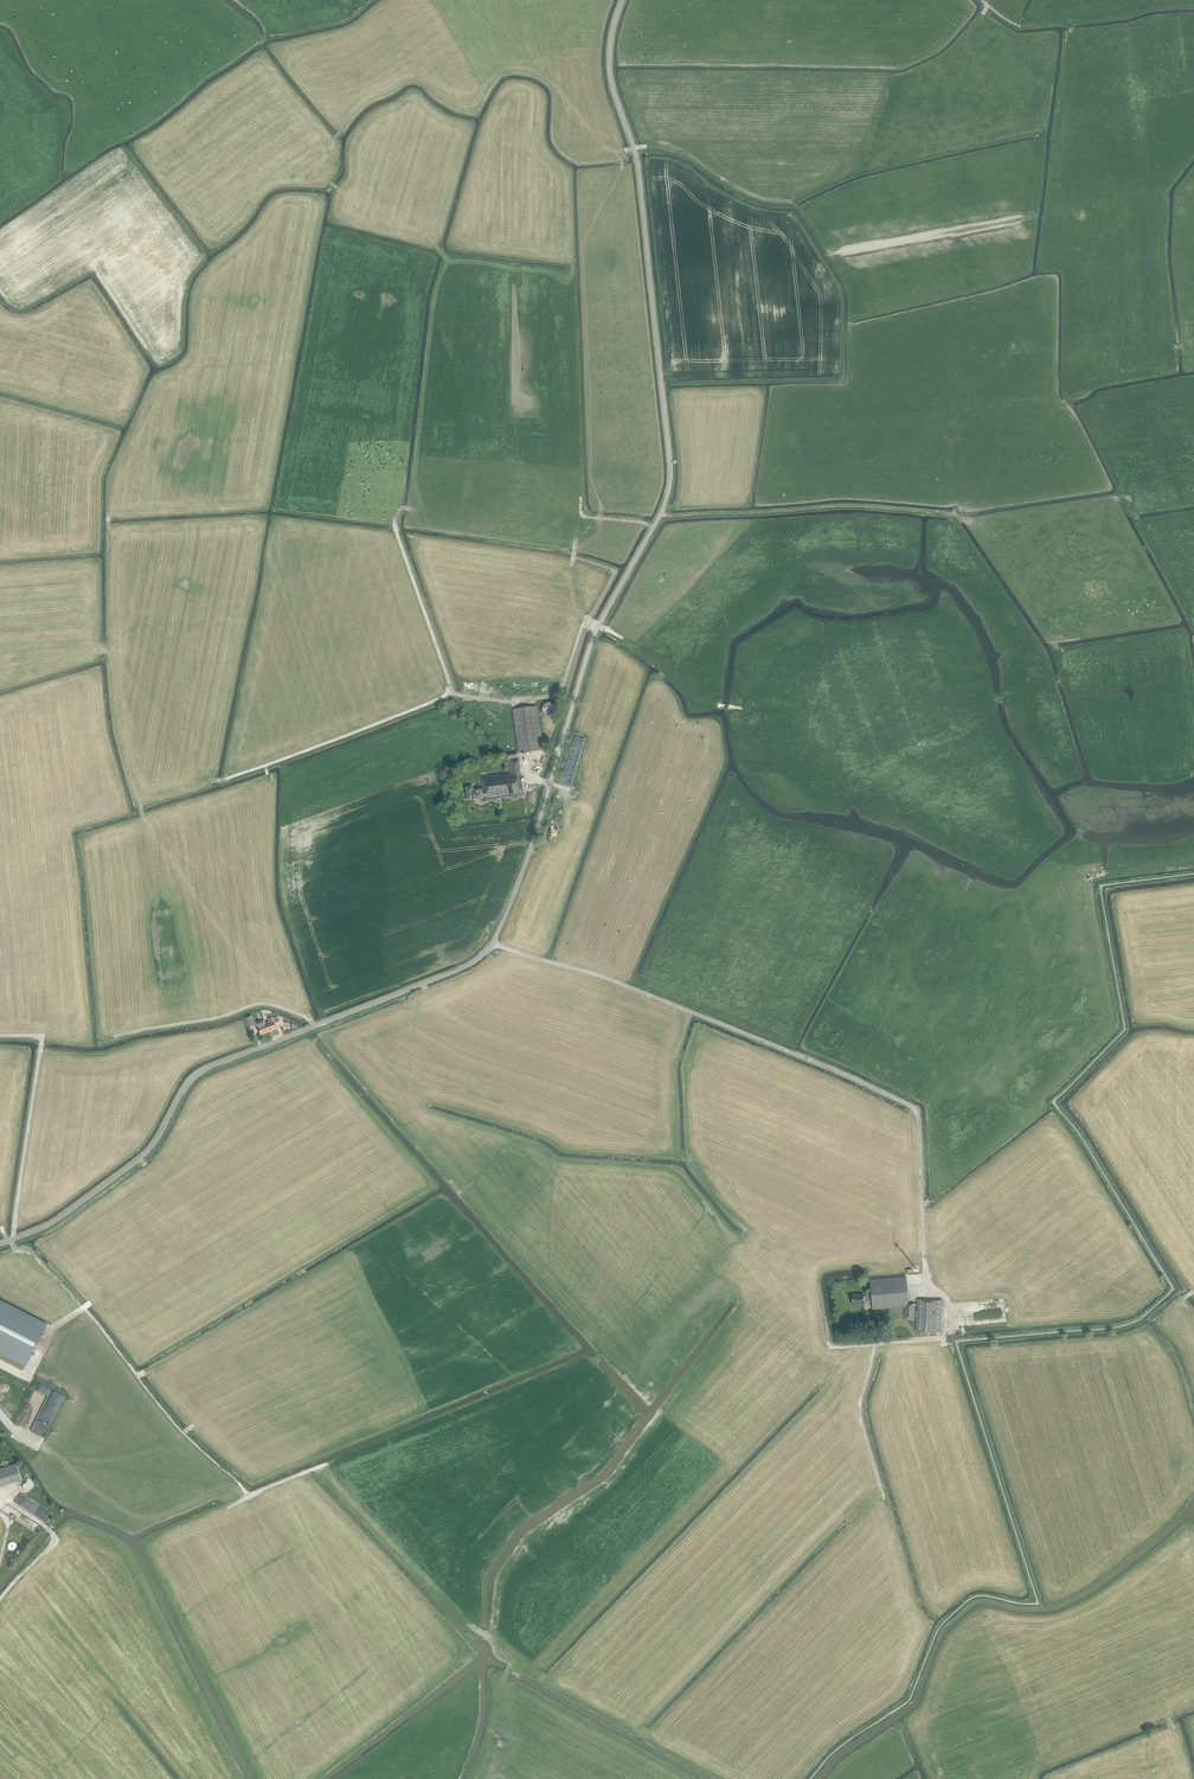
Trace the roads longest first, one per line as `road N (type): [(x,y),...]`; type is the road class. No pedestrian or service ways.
road 1 (unclassified): [(0,1244),(49,1226),(145,1154),(184,1088),(212,1066),(440,978),(474,963),(495,941),(532,849),(599,623),(650,536),(672,475),(638,163),(611,81),(609,45),(622,0)]
road 2 (track): [(884,1500),(860,1419),(874,1344),(830,1349),(827,1343)]

